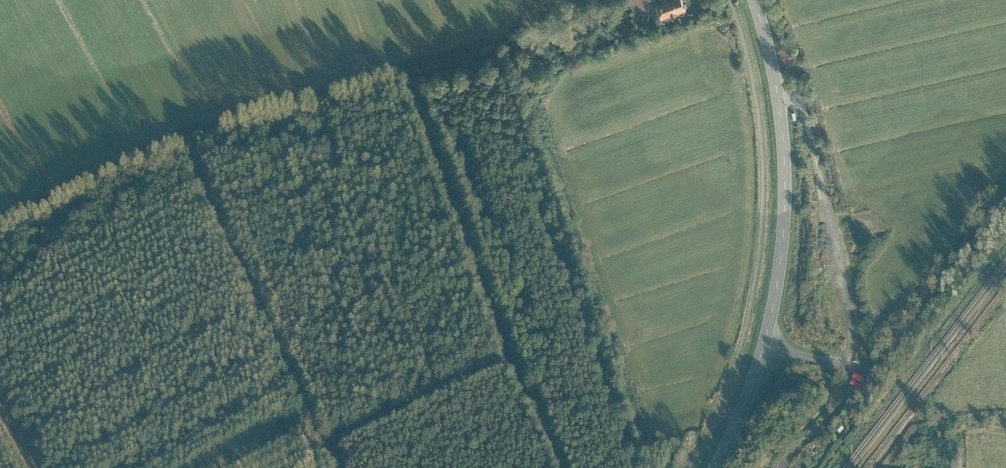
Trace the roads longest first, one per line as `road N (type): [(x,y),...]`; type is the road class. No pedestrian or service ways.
road 1 (tertiary): [(717,467),(757,374),(782,249),(782,125),(755,0)]

